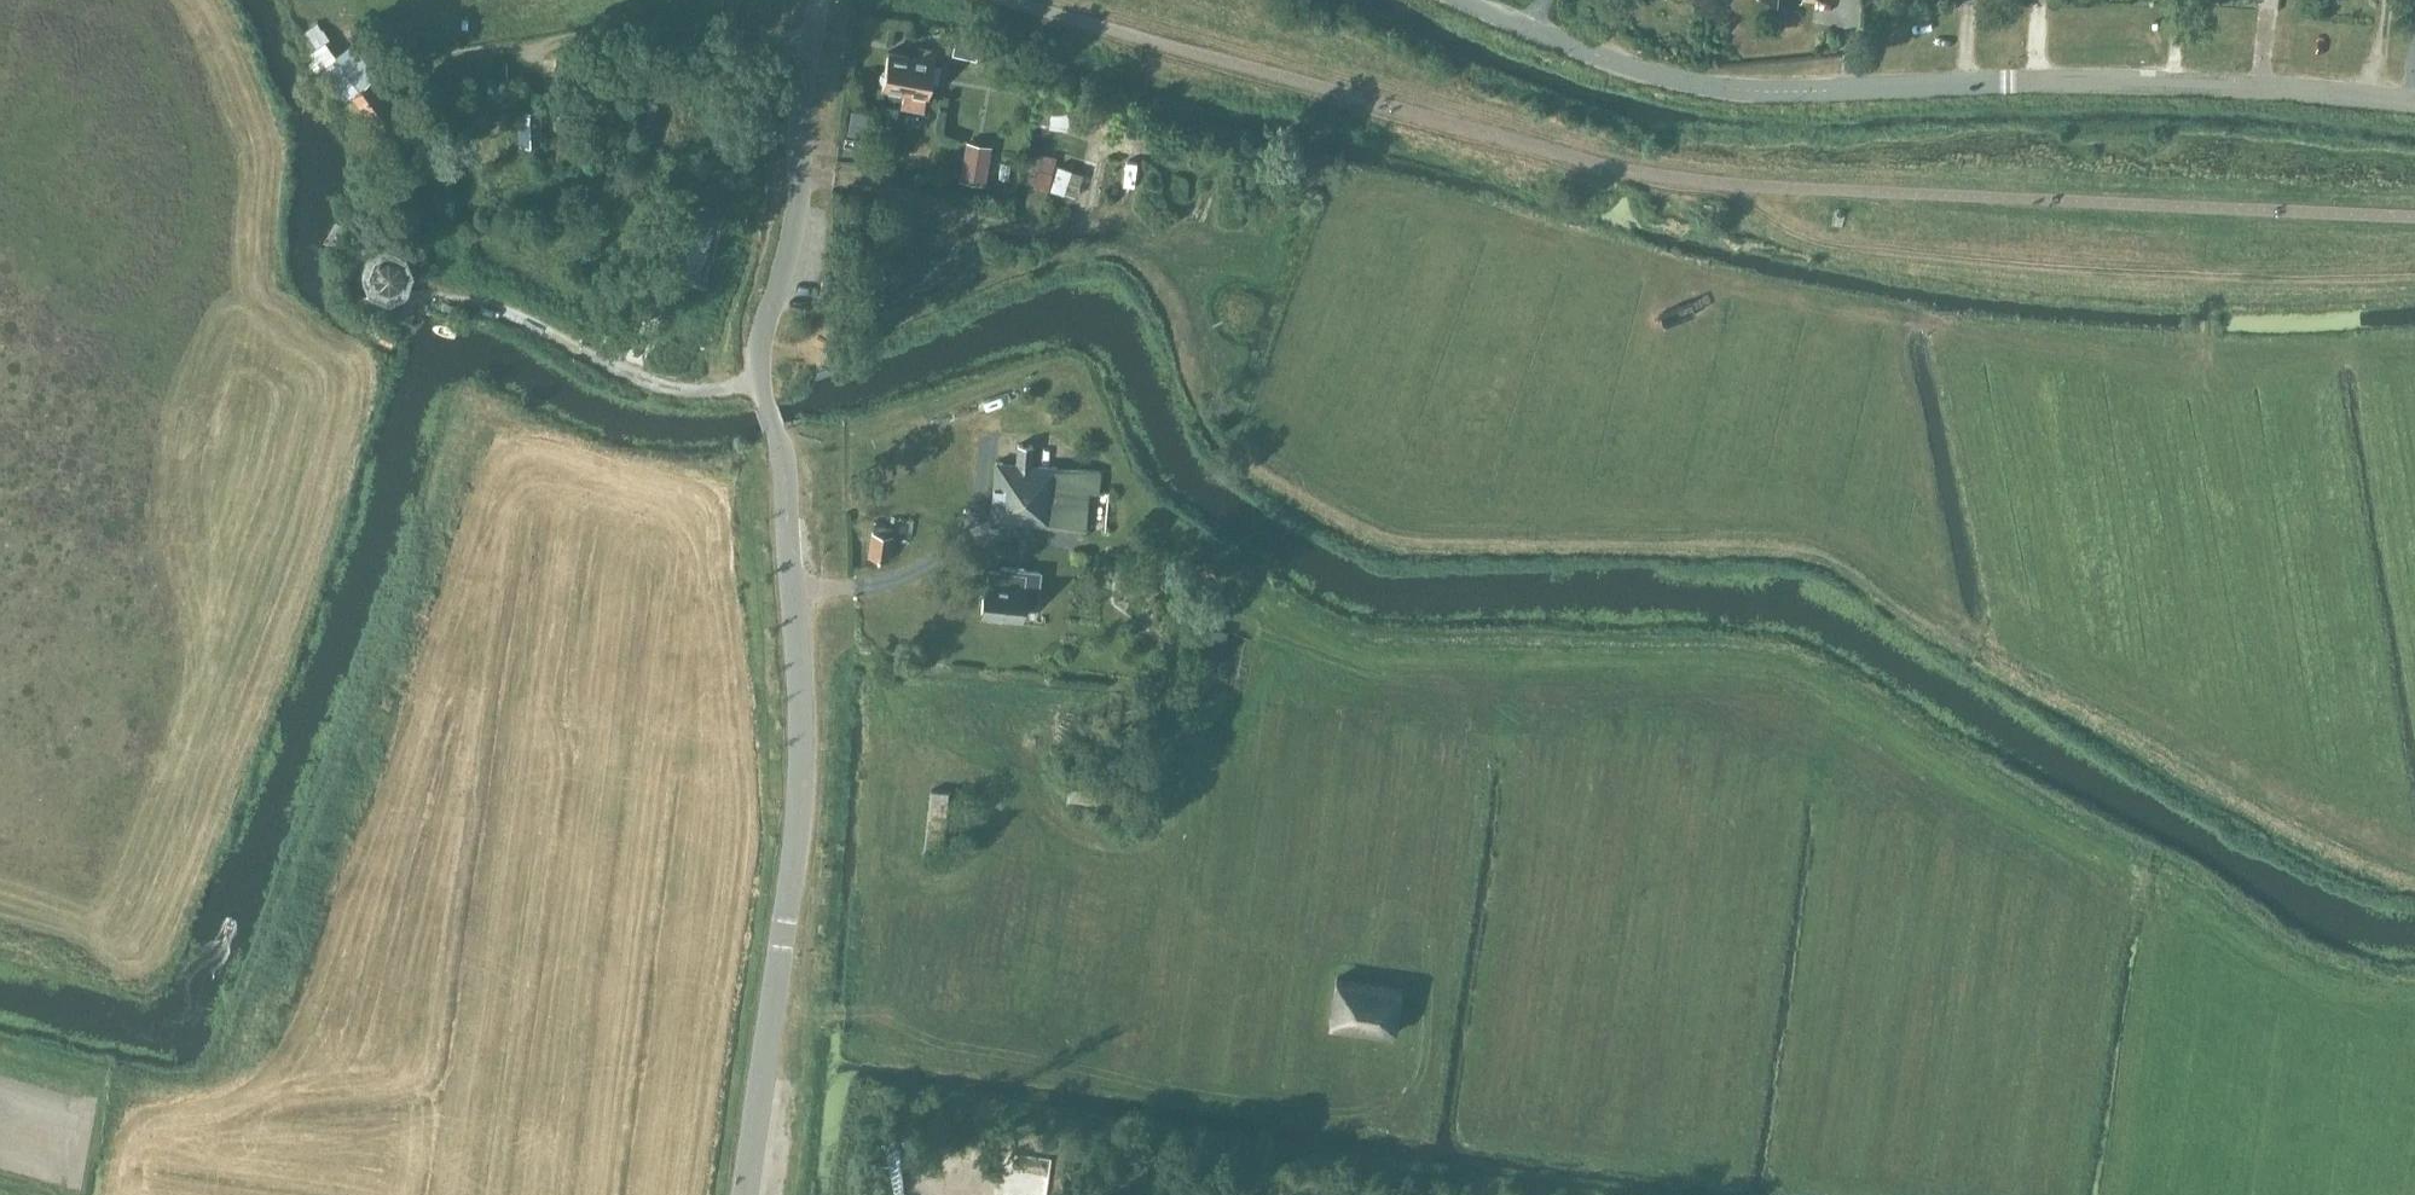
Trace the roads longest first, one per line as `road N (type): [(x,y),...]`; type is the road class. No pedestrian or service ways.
road 1 (unclassified): [(746,1194),(800,776),(786,483),(757,357),(795,231),(799,109),(819,0)]
road 2 (unclassified): [(2414,103),(2189,87),(1712,87),(1600,57),(1464,0)]
road 3 (track): [(423,287),(516,312),(651,384),(731,392),(756,380)]
road 4 (track): [(523,65),(553,43),(717,22),(811,45)]

